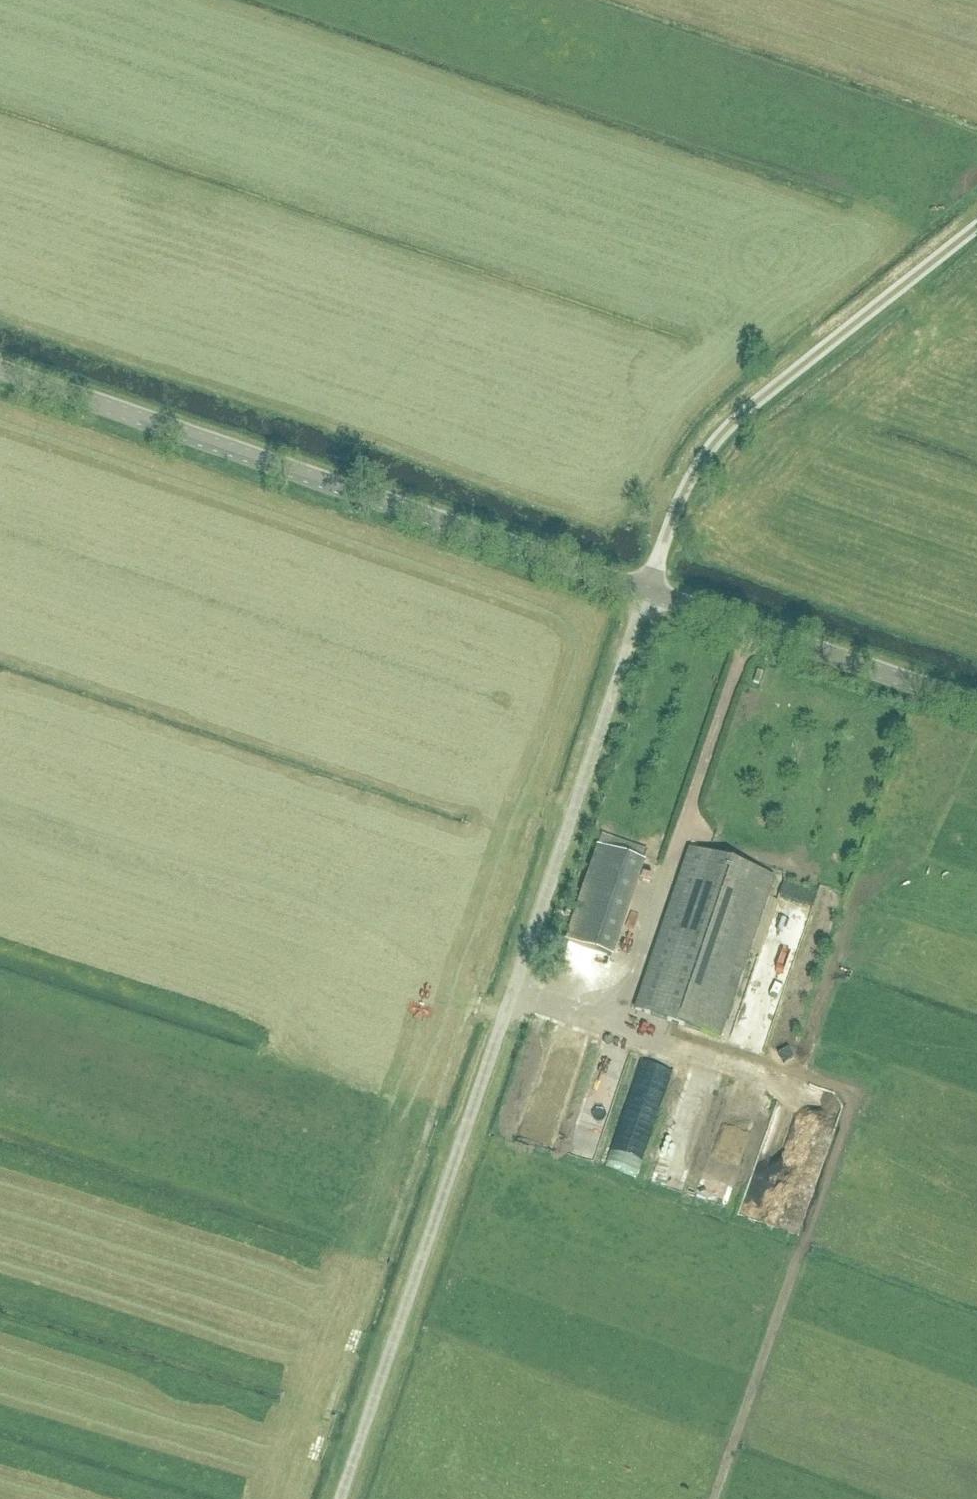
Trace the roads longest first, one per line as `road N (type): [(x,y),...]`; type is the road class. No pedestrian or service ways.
road 1 (track): [(335,1498),(694,464),(722,426),(976,222)]
road 2 (unclassified): [(976,706),(0,373)]

